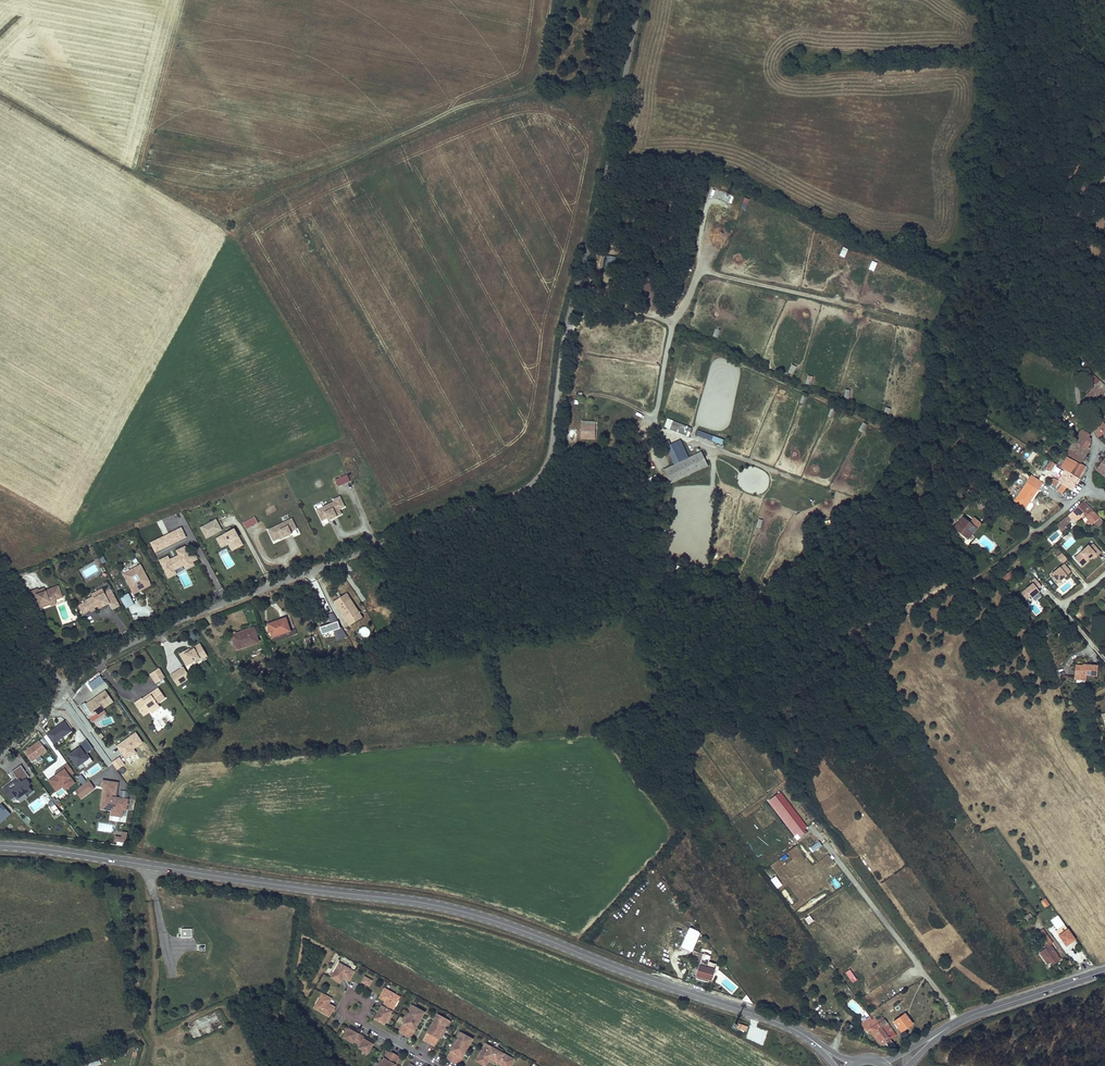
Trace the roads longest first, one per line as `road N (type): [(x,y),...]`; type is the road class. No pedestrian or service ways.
road 1 (unclassified): [(0,846),(455,909),(784,1025),(846,1065)]
road 2 (unclassified): [(0,755),(94,663),(137,640),(527,487),(548,460),(572,304)]
road 3 (unclassified): [(572,304),(640,0)]
road 4 (unclassified): [(572,304),(668,322),(653,423),(718,451)]
road 5 (track): [(956,1021),(815,831)]
road 6 (track): [(671,328),(707,271),(842,303)]
road 7 (secondary): [(926,1042),(978,1012),(1104,970)]
road 8 (track): [(824,490),(718,451),(711,486)]
road 9 (track): [(65,691),(0,573)]

